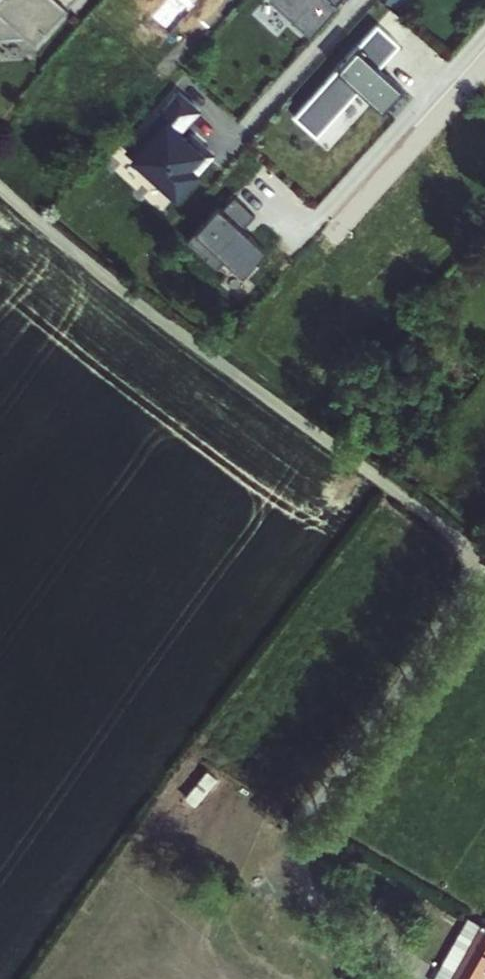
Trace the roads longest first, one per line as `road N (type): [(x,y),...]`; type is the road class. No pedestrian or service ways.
road 1 (track): [(484,562),(106,279),(0,189)]
road 2 (track): [(484,592),(319,821)]

